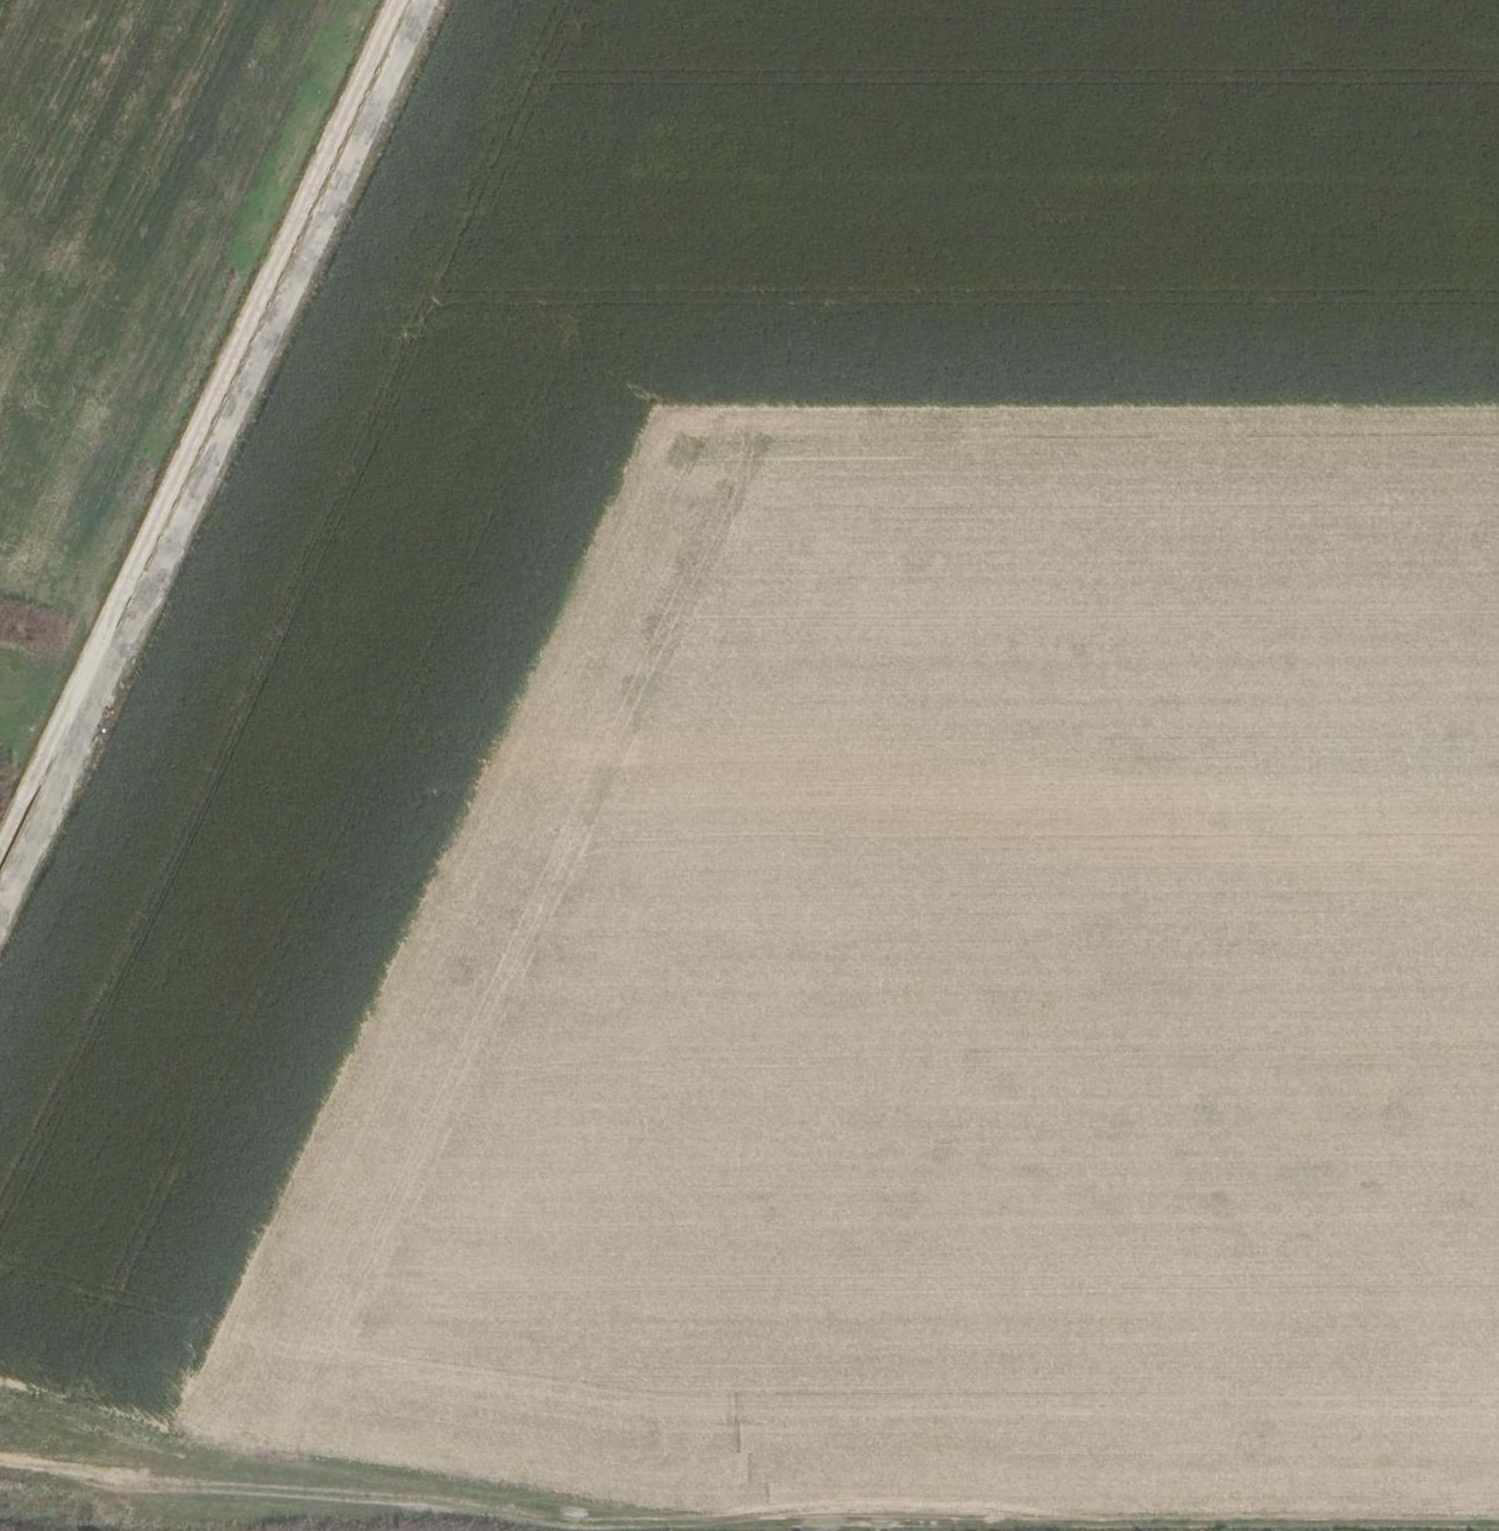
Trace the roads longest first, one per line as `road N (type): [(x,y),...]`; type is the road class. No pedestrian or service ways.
road 1 (track): [(0,1465),(131,1484),(490,1506),(620,1527),(1498,1526)]
road 2 (unclassified): [(421,0),(0,907)]

